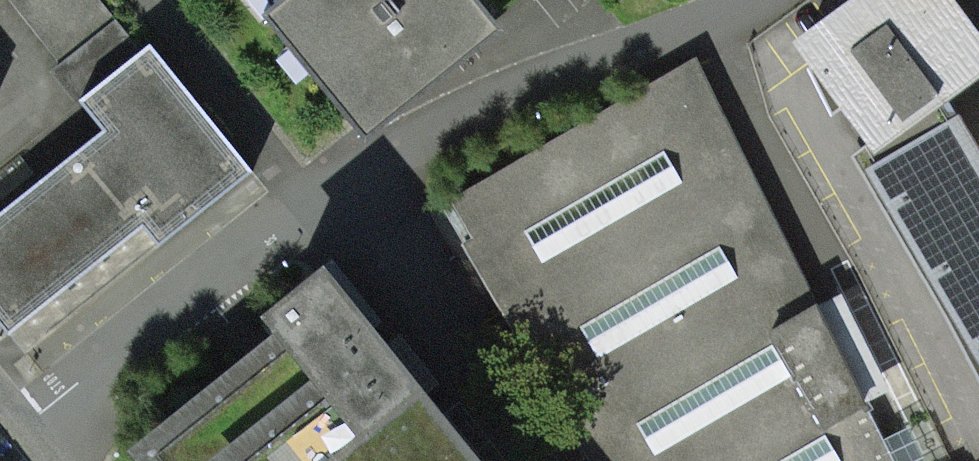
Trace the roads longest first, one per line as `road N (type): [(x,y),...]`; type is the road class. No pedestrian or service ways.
road 1 (residential): [(745,0),(714,22),(403,146),(26,425)]

